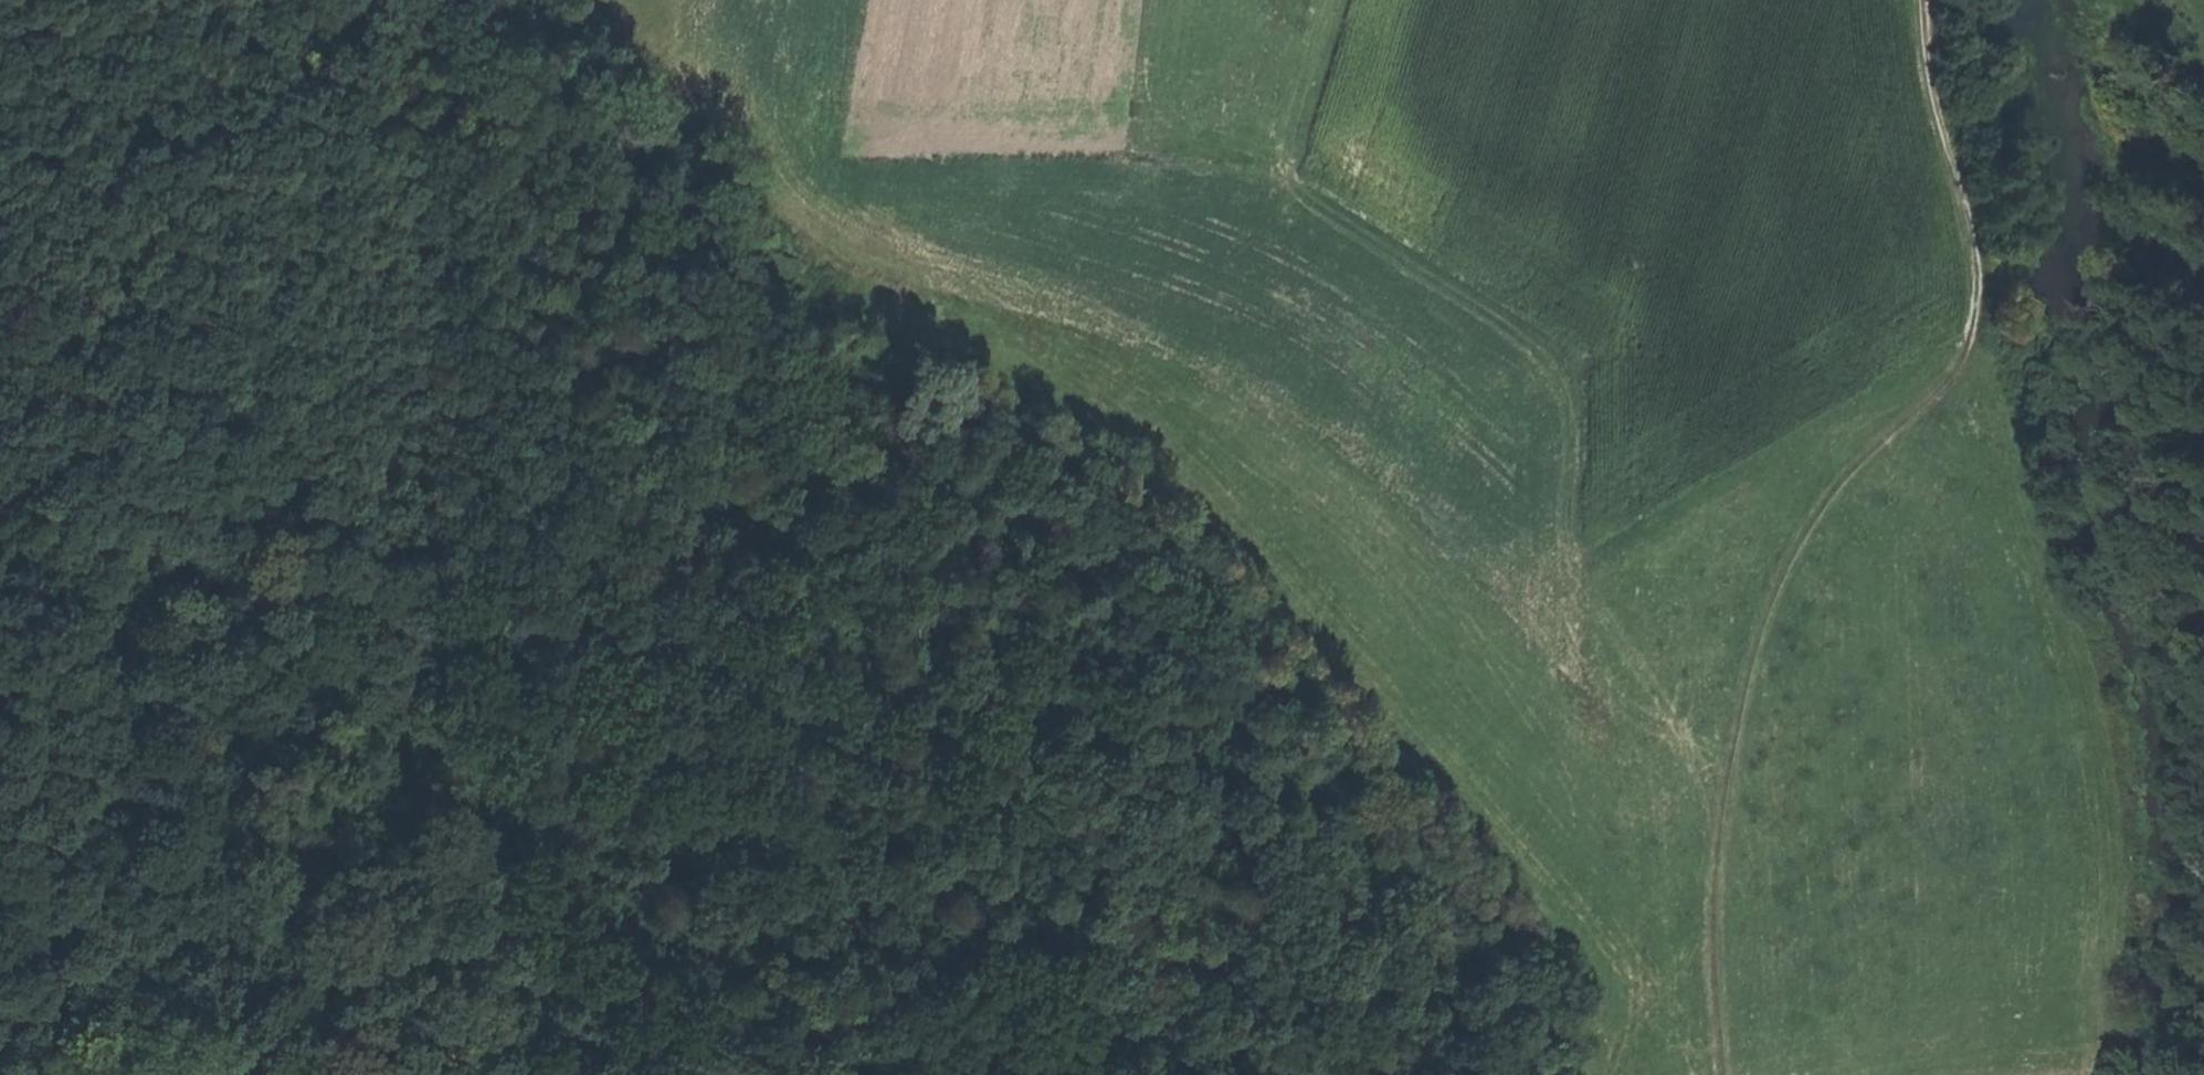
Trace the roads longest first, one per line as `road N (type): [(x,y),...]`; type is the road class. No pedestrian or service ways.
road 1 (track): [(1726,1074),(1715,932),(1727,769),(1758,627),(1814,514),(1970,348),(1989,307),(1932,0)]

